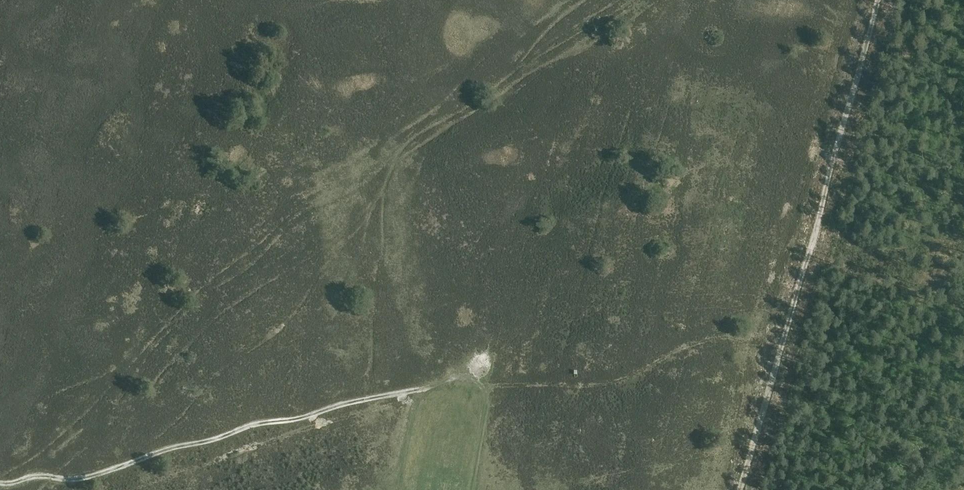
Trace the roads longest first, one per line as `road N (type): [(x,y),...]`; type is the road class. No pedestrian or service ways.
road 1 (track): [(740,489),(877,0)]

